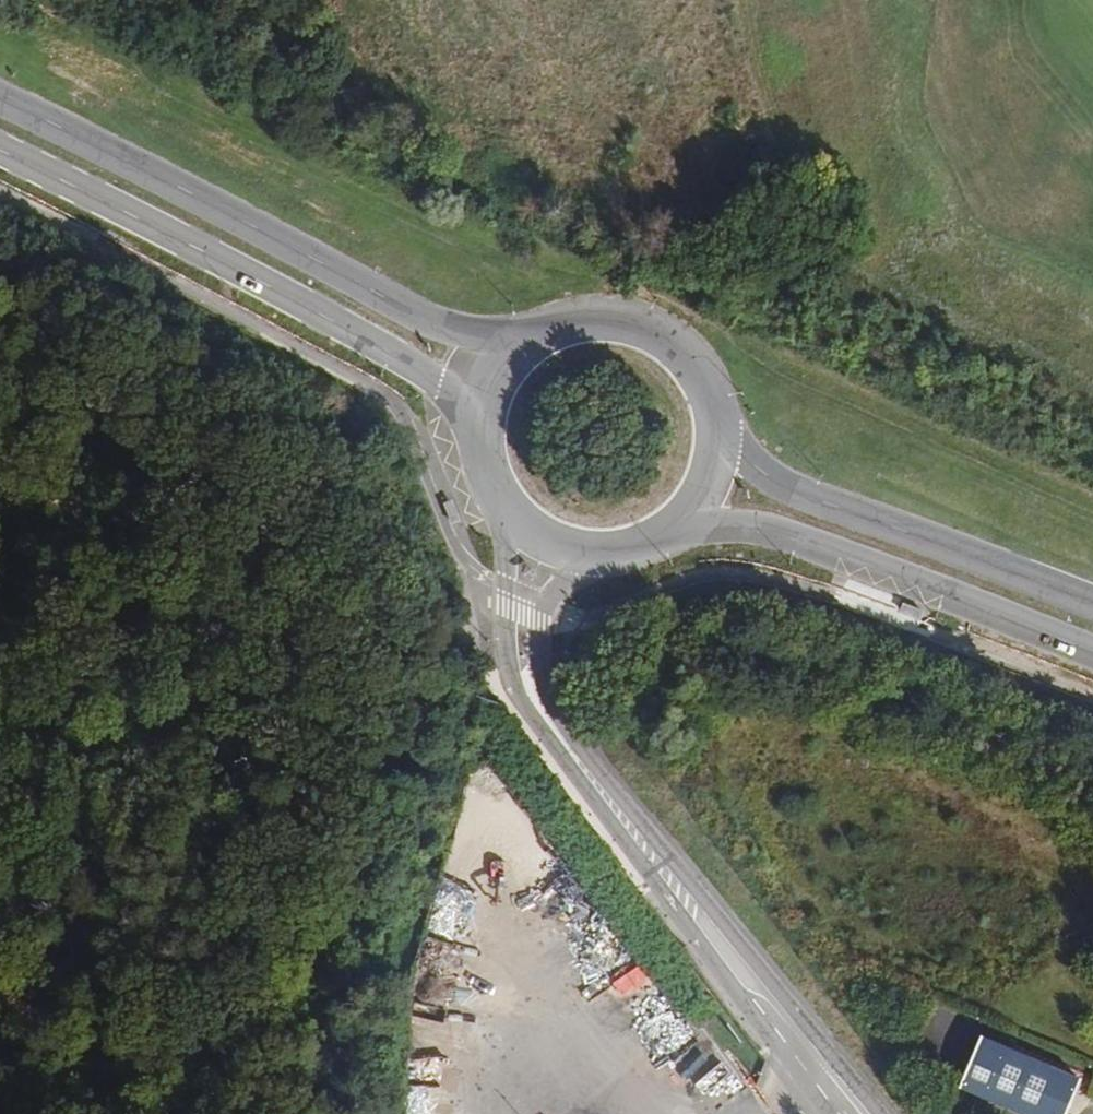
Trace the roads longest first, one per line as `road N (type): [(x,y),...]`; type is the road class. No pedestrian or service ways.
road 1 (tertiary): [(875,1113),(560,715),(540,652),(546,602),(616,557)]
road 2 (track): [(24,1113),(43,914),(80,734),(113,652),(65,569),(0,522)]
road 3 (primary): [(548,333),(485,339),(430,327),(0,109)]
road 4 (tertiary): [(496,503),(500,661),(511,697),(751,1018)]
road 5 (primary): [(0,155),(403,363),(445,395),(479,456)]
road 6 (primary): [(676,528),(740,527),(784,537),(1092,653)]
road 7 (primary): [(1092,608),(790,488),(715,444)]
road 8 (primary): [(715,444),(709,405),(691,369),(662,342),(626,326),(586,323),(548,333)]
road 9 (primary): [(548,333),(493,383),(479,456)]
road 10 (tertiary): [(751,1018),(805,1056),(853,1113)]
road 11 (primary): [(496,503),(548,548),(616,557)]
road 12 (tertiary): [(751,1018),(824,1113)]

